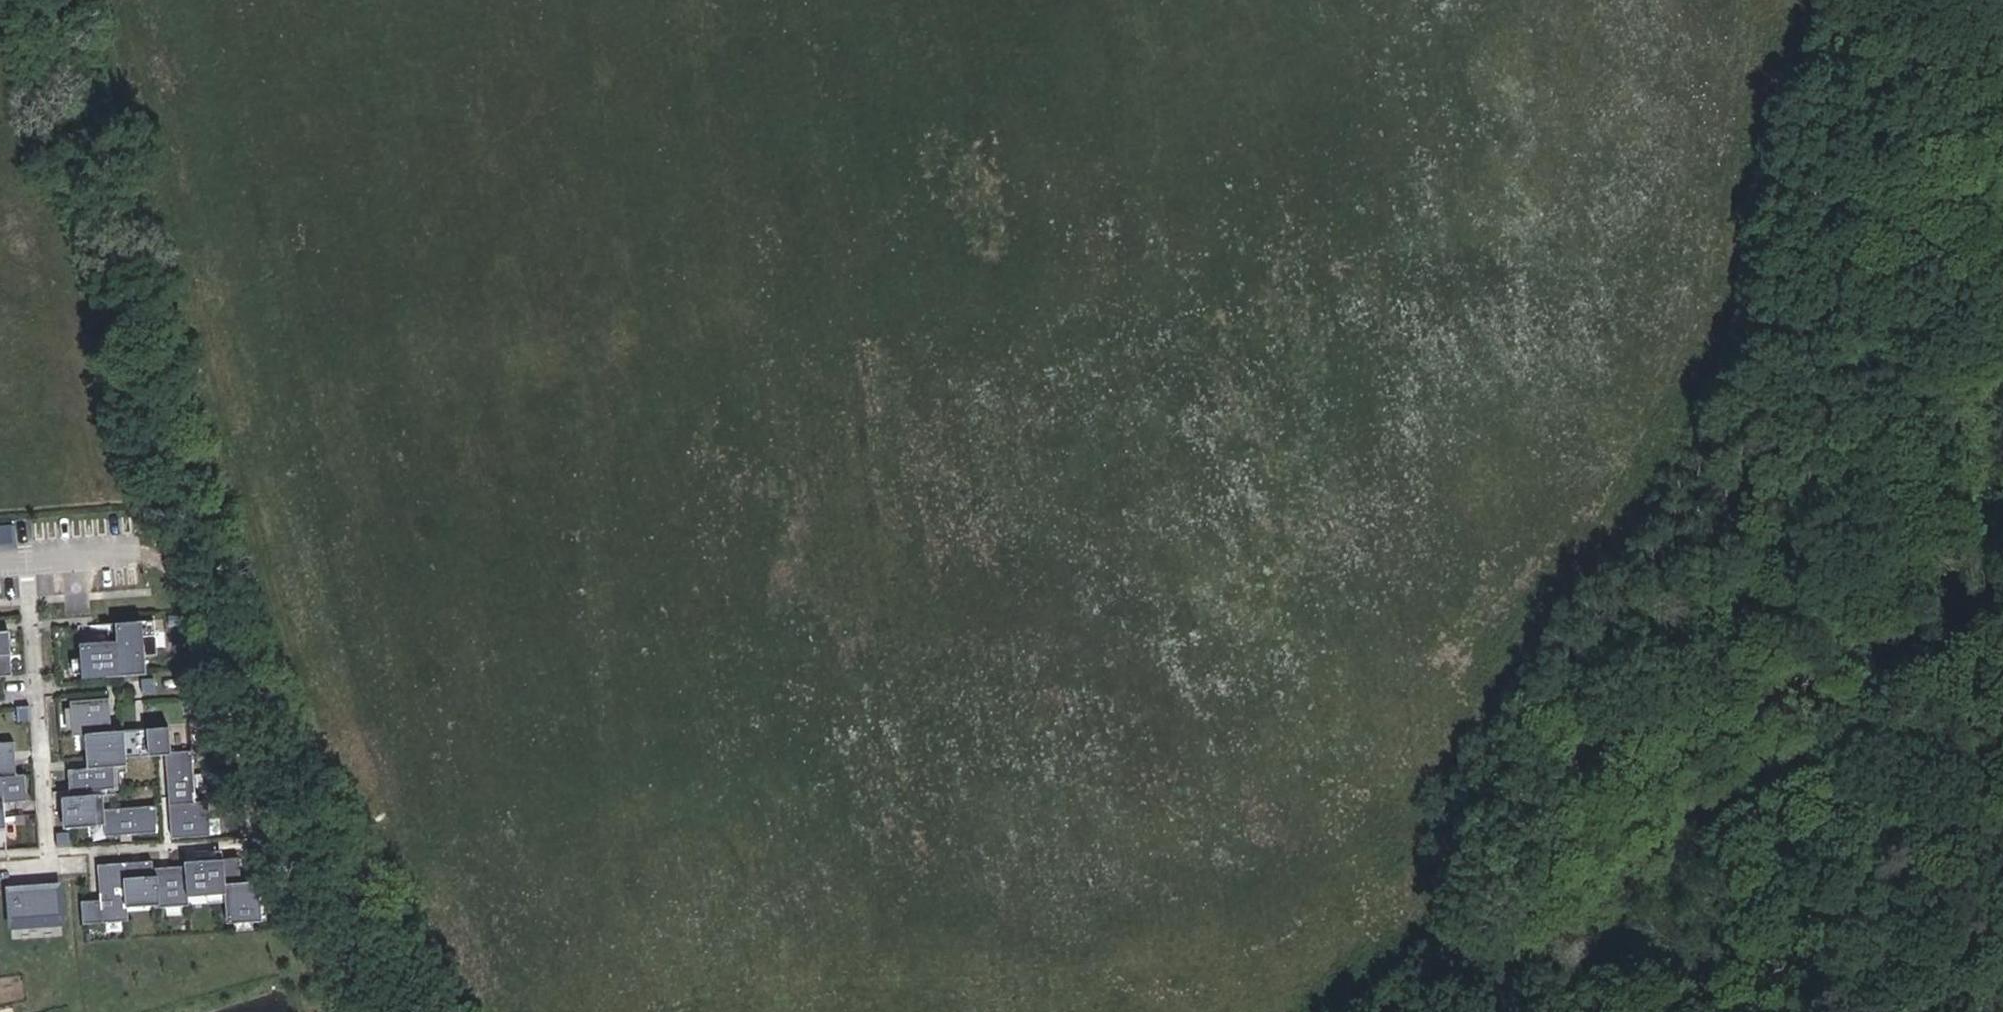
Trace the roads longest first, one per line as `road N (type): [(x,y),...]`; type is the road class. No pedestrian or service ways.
road 1 (residential): [(0,564),(164,553)]

